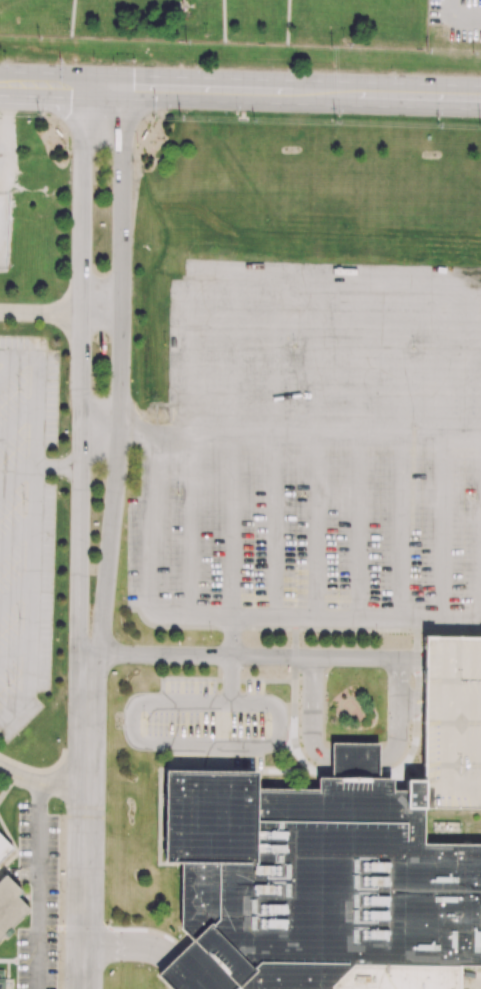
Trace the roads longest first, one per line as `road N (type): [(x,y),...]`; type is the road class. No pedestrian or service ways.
road 1 (residential): [(88,724),(119,430),(124,75)]
road 2 (residential): [(85,74),(80,603),(88,724)]
road 3 (secondary): [(480,86),(0,72)]
road 4 (secondary): [(0,97),(480,110)]
road 5 (residential): [(84,988),(88,724)]

